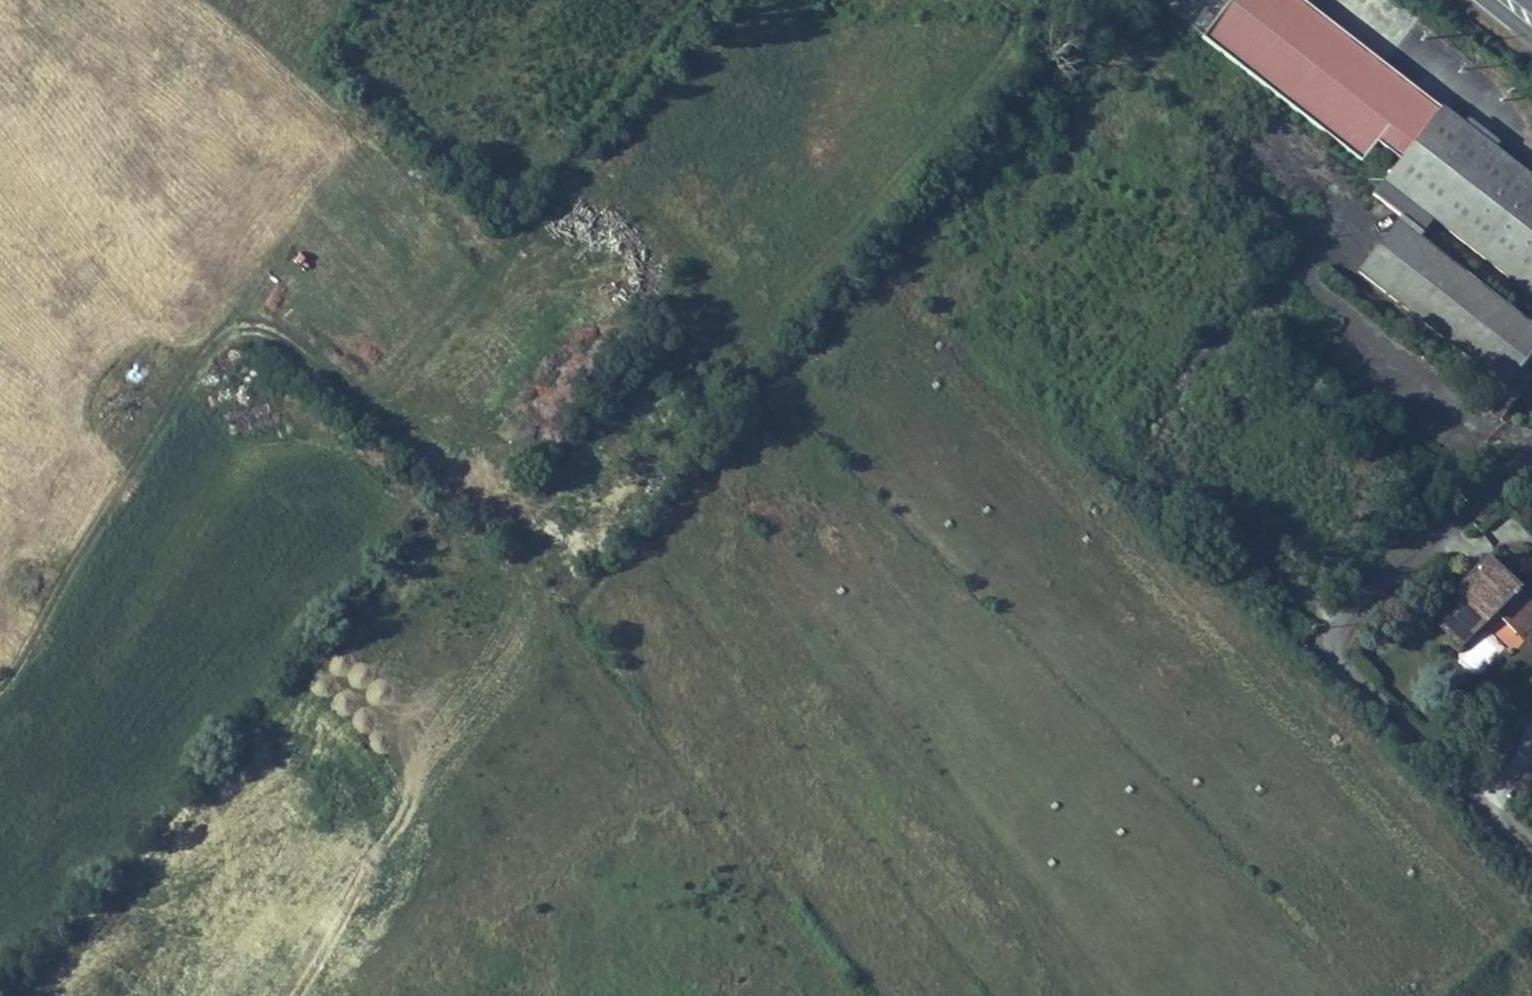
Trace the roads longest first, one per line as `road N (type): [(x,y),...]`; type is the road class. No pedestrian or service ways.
road 1 (track): [(0,685),(220,340),(257,329),(282,338),(321,374),(376,398),(484,383),(534,353),(580,272),(520,218),(717,0)]
road 2 (residential): [(1329,648),(1531,454)]

